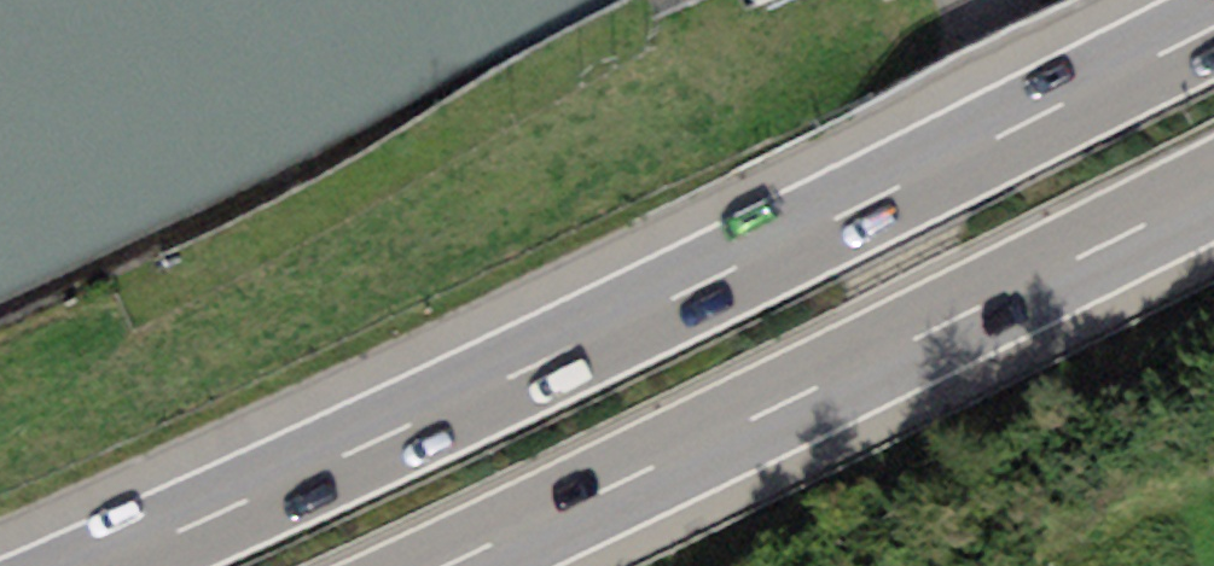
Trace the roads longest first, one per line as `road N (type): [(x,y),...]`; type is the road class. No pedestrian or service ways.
road 1 (motorway): [(1213,29),(356,451),(96,565)]
road 2 (motorway): [(451,565),(1213,187)]
road 3 (unclassified): [(787,565),(987,0)]

